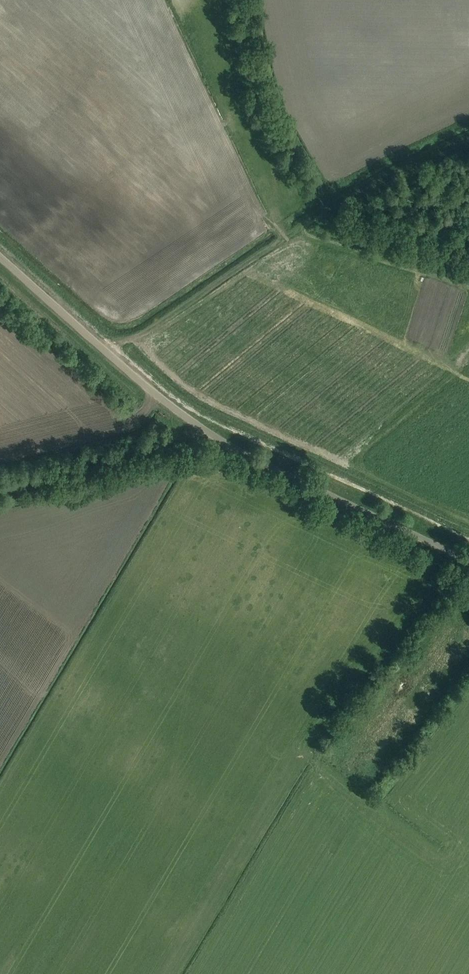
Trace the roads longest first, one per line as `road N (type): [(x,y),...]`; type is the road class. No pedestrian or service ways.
road 1 (unclassified): [(468,560),(240,452),(173,409),(0,257)]
road 2 (track): [(218,438),(0,486)]

